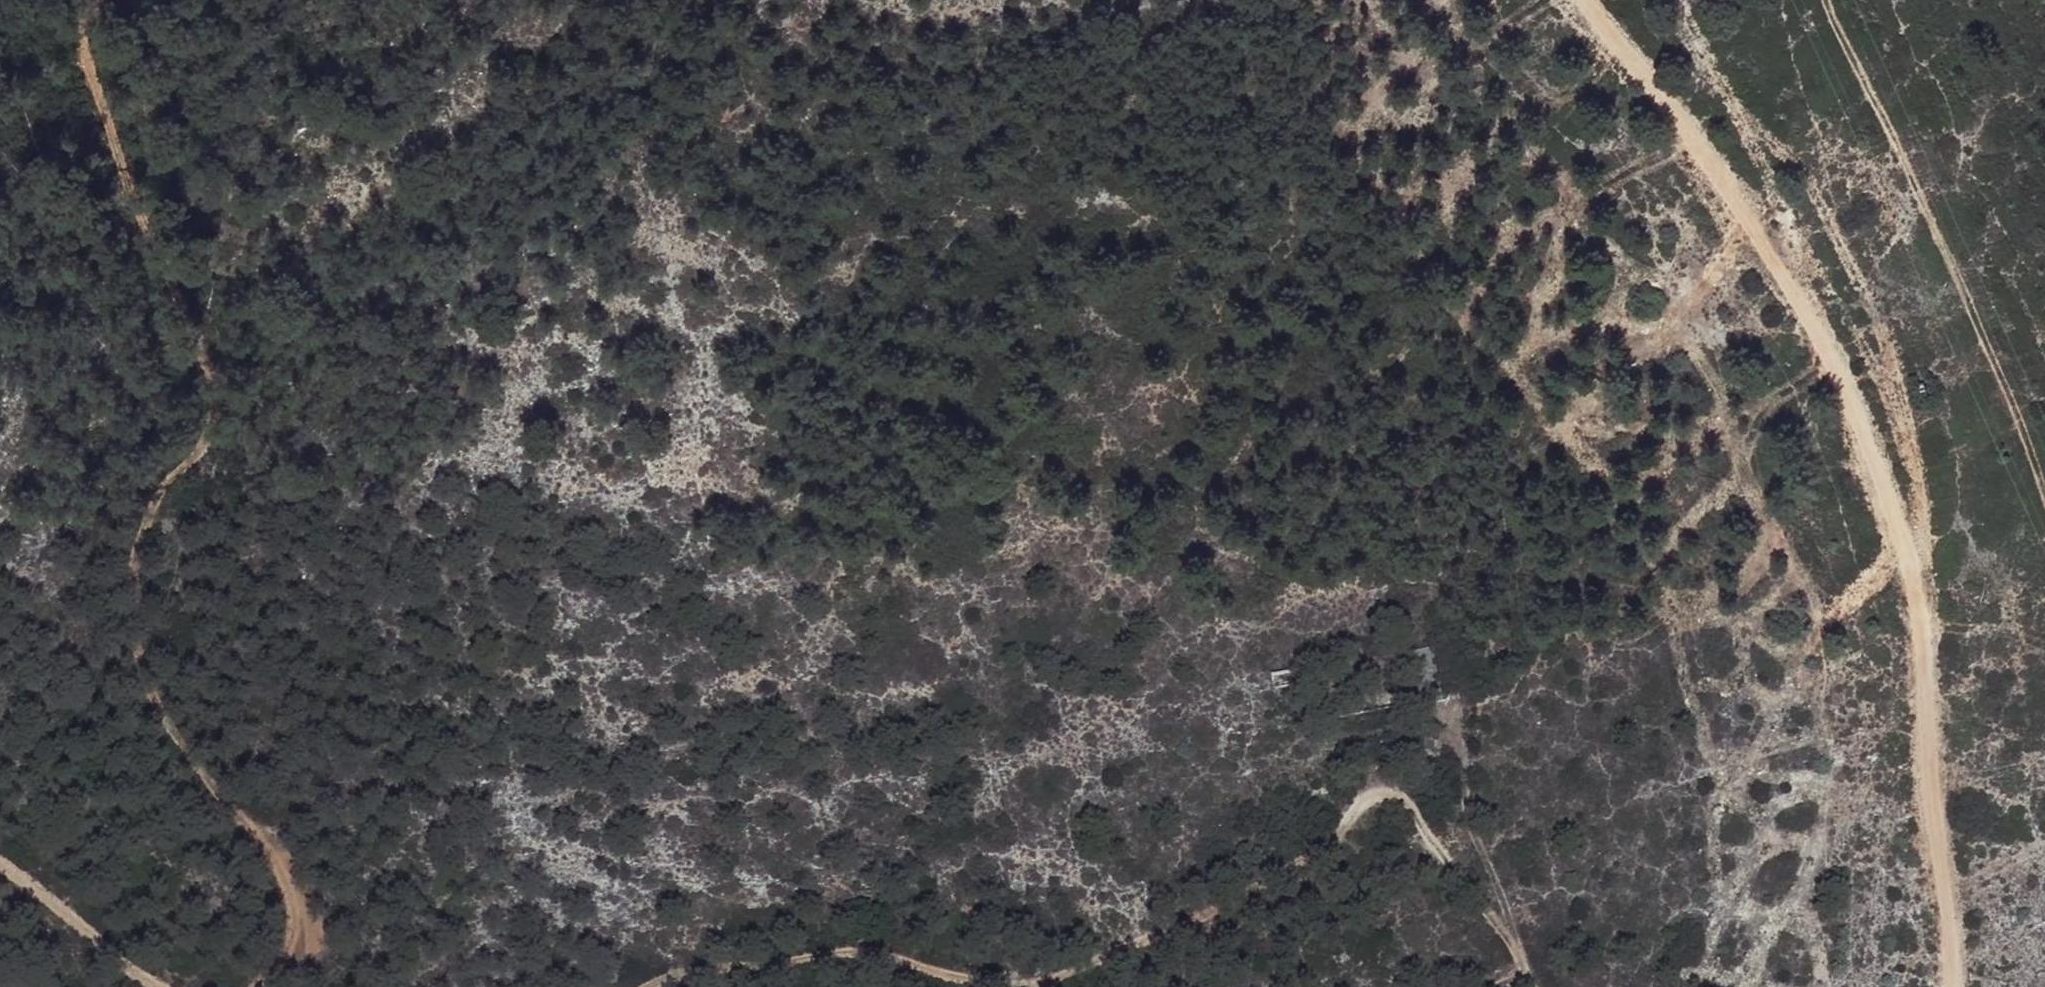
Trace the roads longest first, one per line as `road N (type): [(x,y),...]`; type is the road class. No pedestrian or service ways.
road 1 (track): [(1955,986),(1918,564),(1807,295),(1590,0)]
road 2 (track): [(2044,484),(2006,377),(1831,0)]

